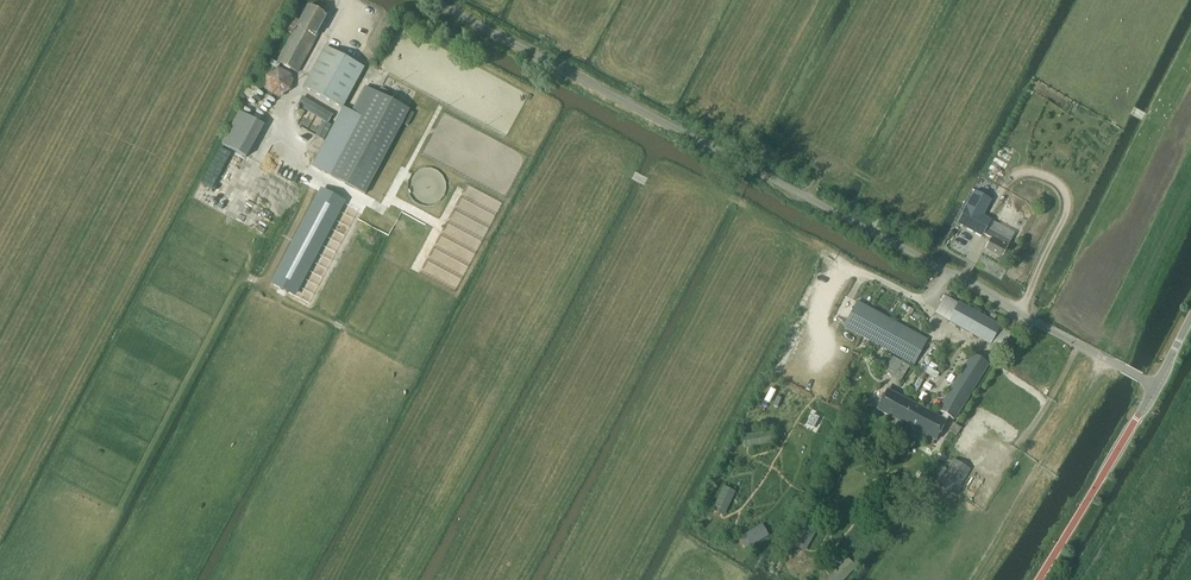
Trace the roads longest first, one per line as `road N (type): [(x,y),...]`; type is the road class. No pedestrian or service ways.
road 1 (unclassified): [(1155,388),(431,0)]
road 2 (track): [(0,510),(264,0)]
road 3 (track): [(1109,361),(979,579)]
road 4 (unclassified): [(1038,579),(1155,388)]

